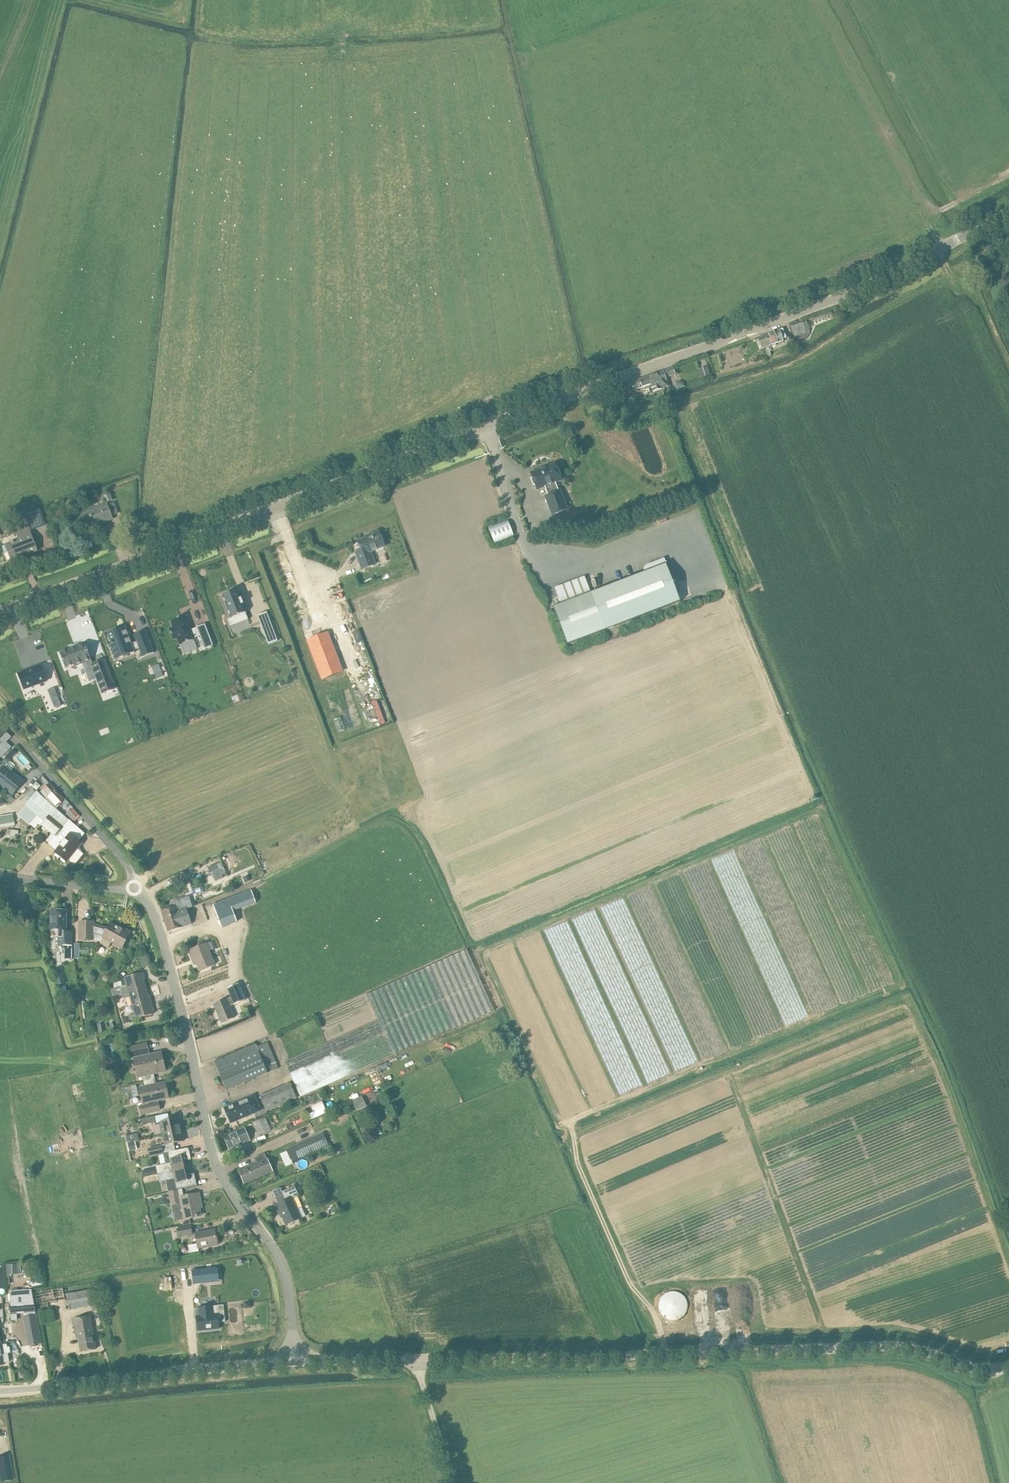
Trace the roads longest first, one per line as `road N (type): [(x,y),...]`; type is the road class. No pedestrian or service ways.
road 1 (tertiary): [(0,611),(816,306),(1008,212)]
road 2 (unclassified): [(315,1361),(876,1346),(971,1369),(1008,1365)]
road 3 (unclassified): [(293,1340),(281,1263),(215,1163),(150,904),(135,891),(0,877)]
road 4 (unclassified): [(0,1391),(273,1364)]

